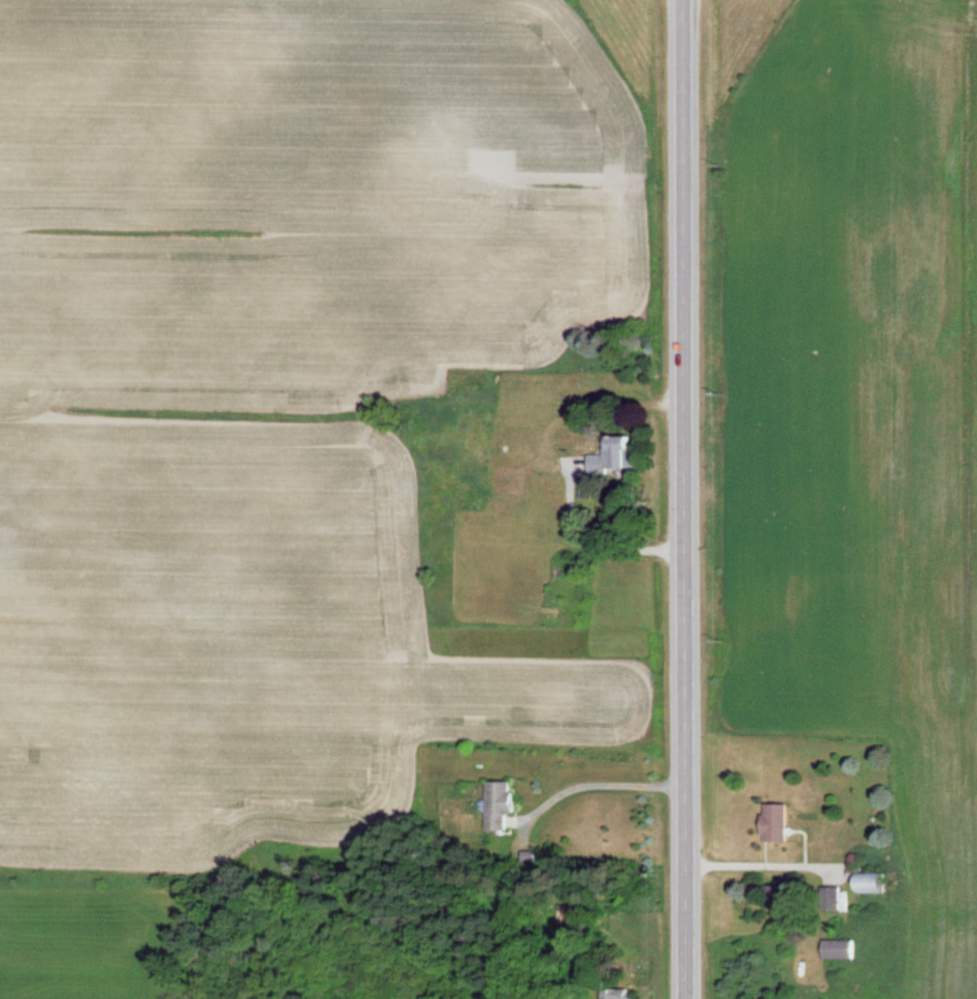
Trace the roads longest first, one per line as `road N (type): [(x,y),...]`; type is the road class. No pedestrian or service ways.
road 1 (primary): [(690,998),(686,0)]

